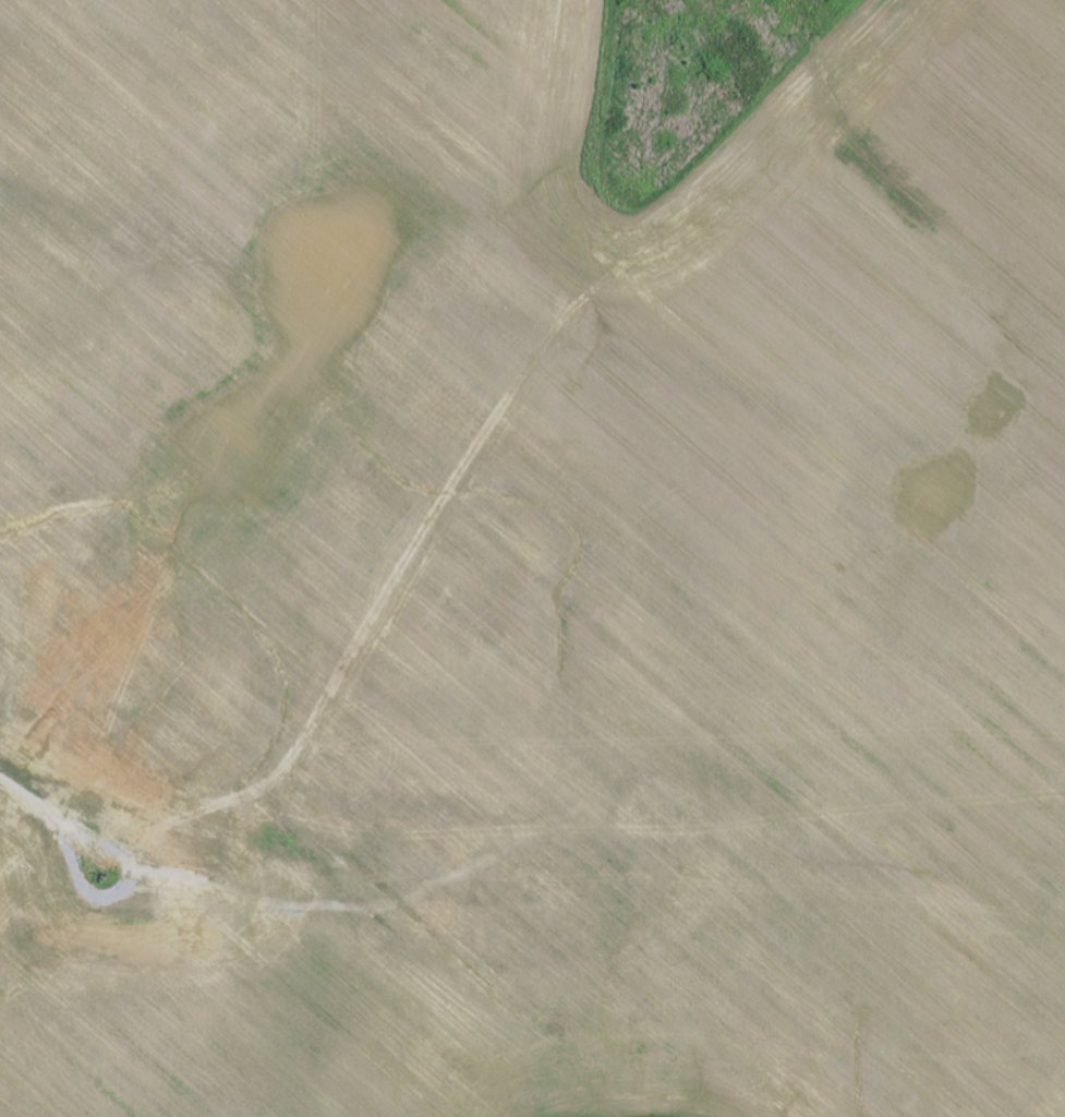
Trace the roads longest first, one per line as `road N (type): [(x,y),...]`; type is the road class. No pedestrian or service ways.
road 1 (residential): [(501,848),(390,904),(281,905),(117,861),(0,775)]

